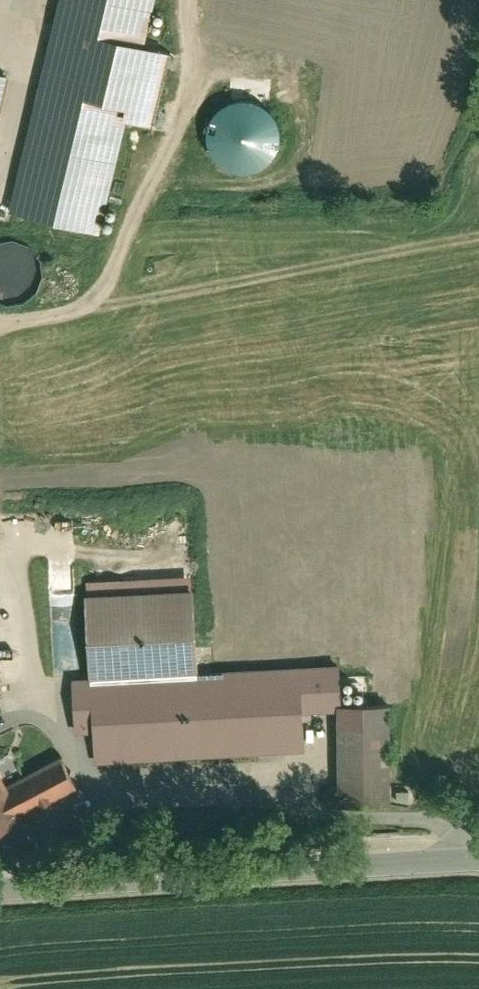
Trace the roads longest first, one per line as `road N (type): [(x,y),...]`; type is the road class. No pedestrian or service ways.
road 1 (track): [(0,326),(478,240)]
road 2 (residential): [(0,895),(445,868)]

